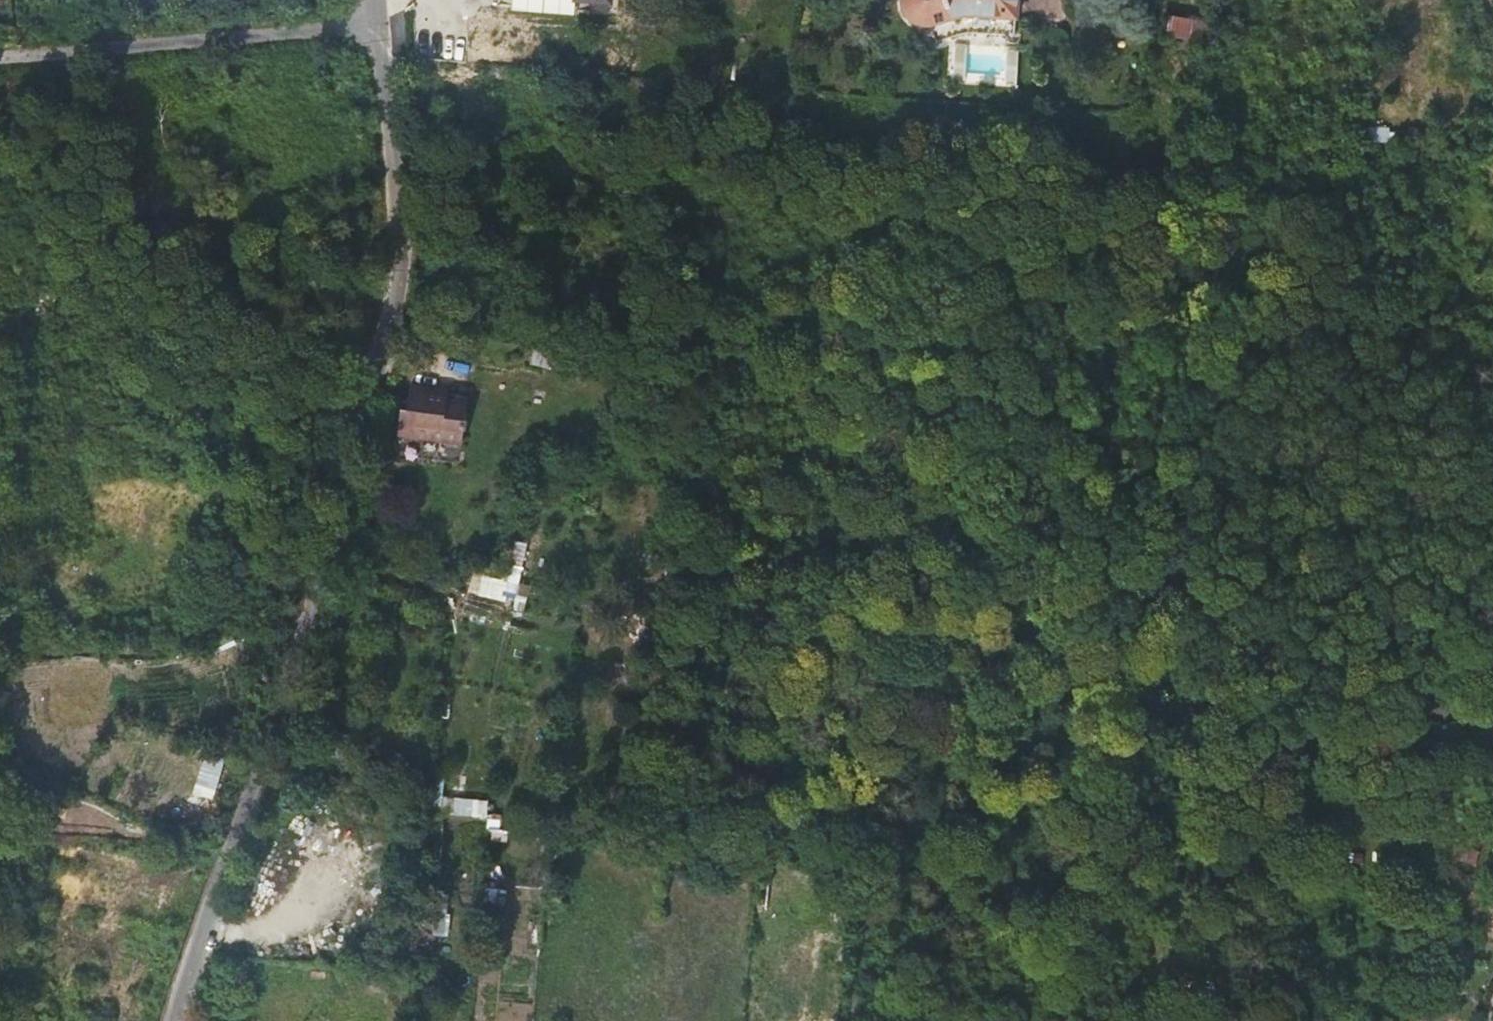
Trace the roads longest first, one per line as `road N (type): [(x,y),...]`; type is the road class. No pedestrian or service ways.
road 1 (unclassified): [(379,18),(400,245),(394,300),(324,576),(178,1020)]
road 2 (unclassified): [(0,59),(379,18)]

